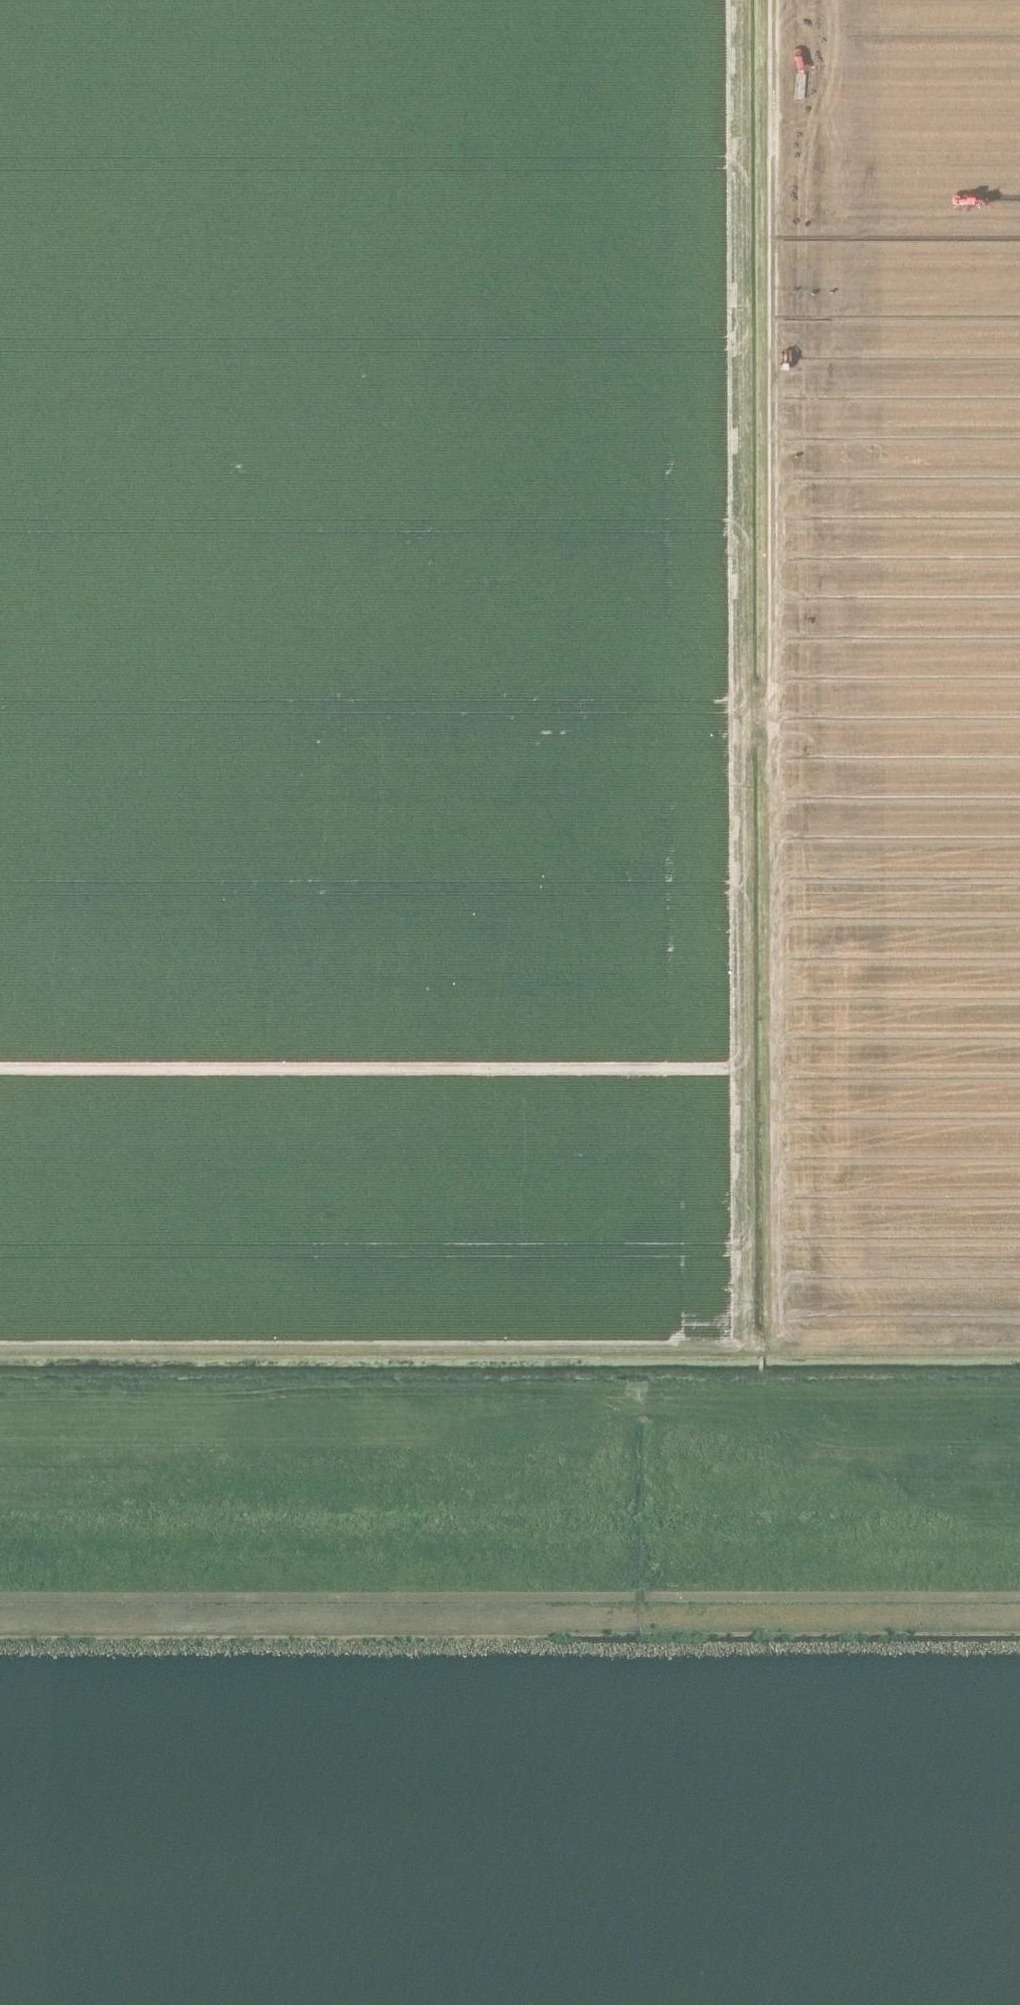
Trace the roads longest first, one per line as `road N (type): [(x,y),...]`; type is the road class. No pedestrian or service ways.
road 1 (unclassified): [(0,1594),(1019,1593)]

